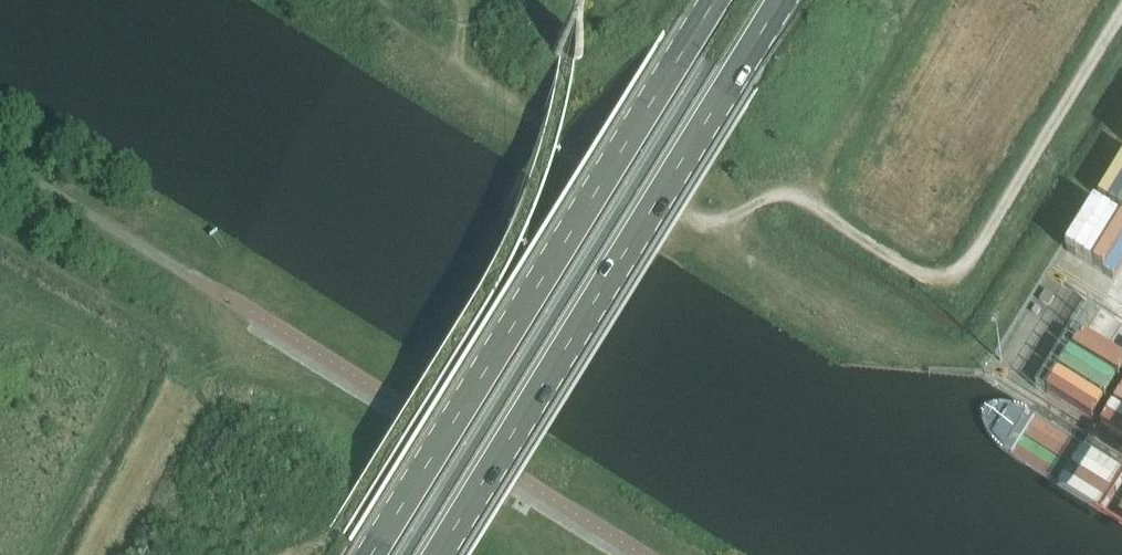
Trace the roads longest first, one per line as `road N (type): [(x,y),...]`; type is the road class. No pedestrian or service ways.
road 1 (track): [(462,0),(462,63),(692,219),(710,224),(737,216),(779,193),(926,276),(944,278),(963,266),(1121,11)]
road 2 (primary): [(441,554),(785,0)]
road 3 (primary): [(716,0),(374,554)]

